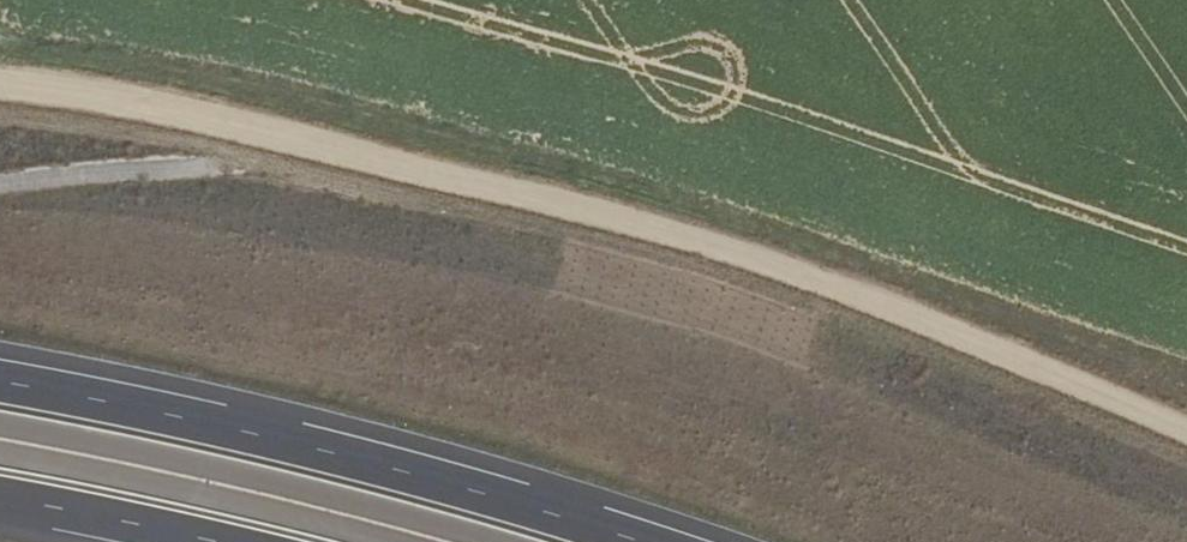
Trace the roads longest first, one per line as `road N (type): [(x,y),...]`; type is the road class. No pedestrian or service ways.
road 1 (track): [(1186,432),(698,242),(282,136),(0,86)]
road 2 (track): [(1186,458),(994,374),(721,274),(155,136),(0,117)]
road 3 (track): [(0,253),(695,382),(1138,541)]
road 4 (trunk): [(648,541),(242,424),(0,377)]
road 5 (track): [(0,185),(255,160)]
road 6 (trunk): [(0,498),(225,541)]

